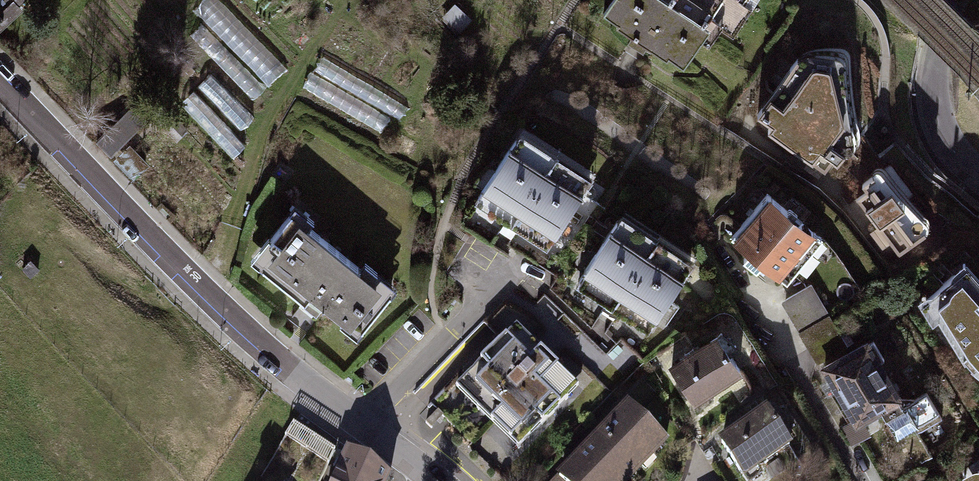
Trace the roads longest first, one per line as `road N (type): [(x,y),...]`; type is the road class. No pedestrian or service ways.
road 1 (residential): [(430,480),(211,300),(0,84)]
road 2 (residential): [(859,480),(736,274)]
road 3 (tertiary): [(978,175),(944,139),(933,99),(953,0)]

